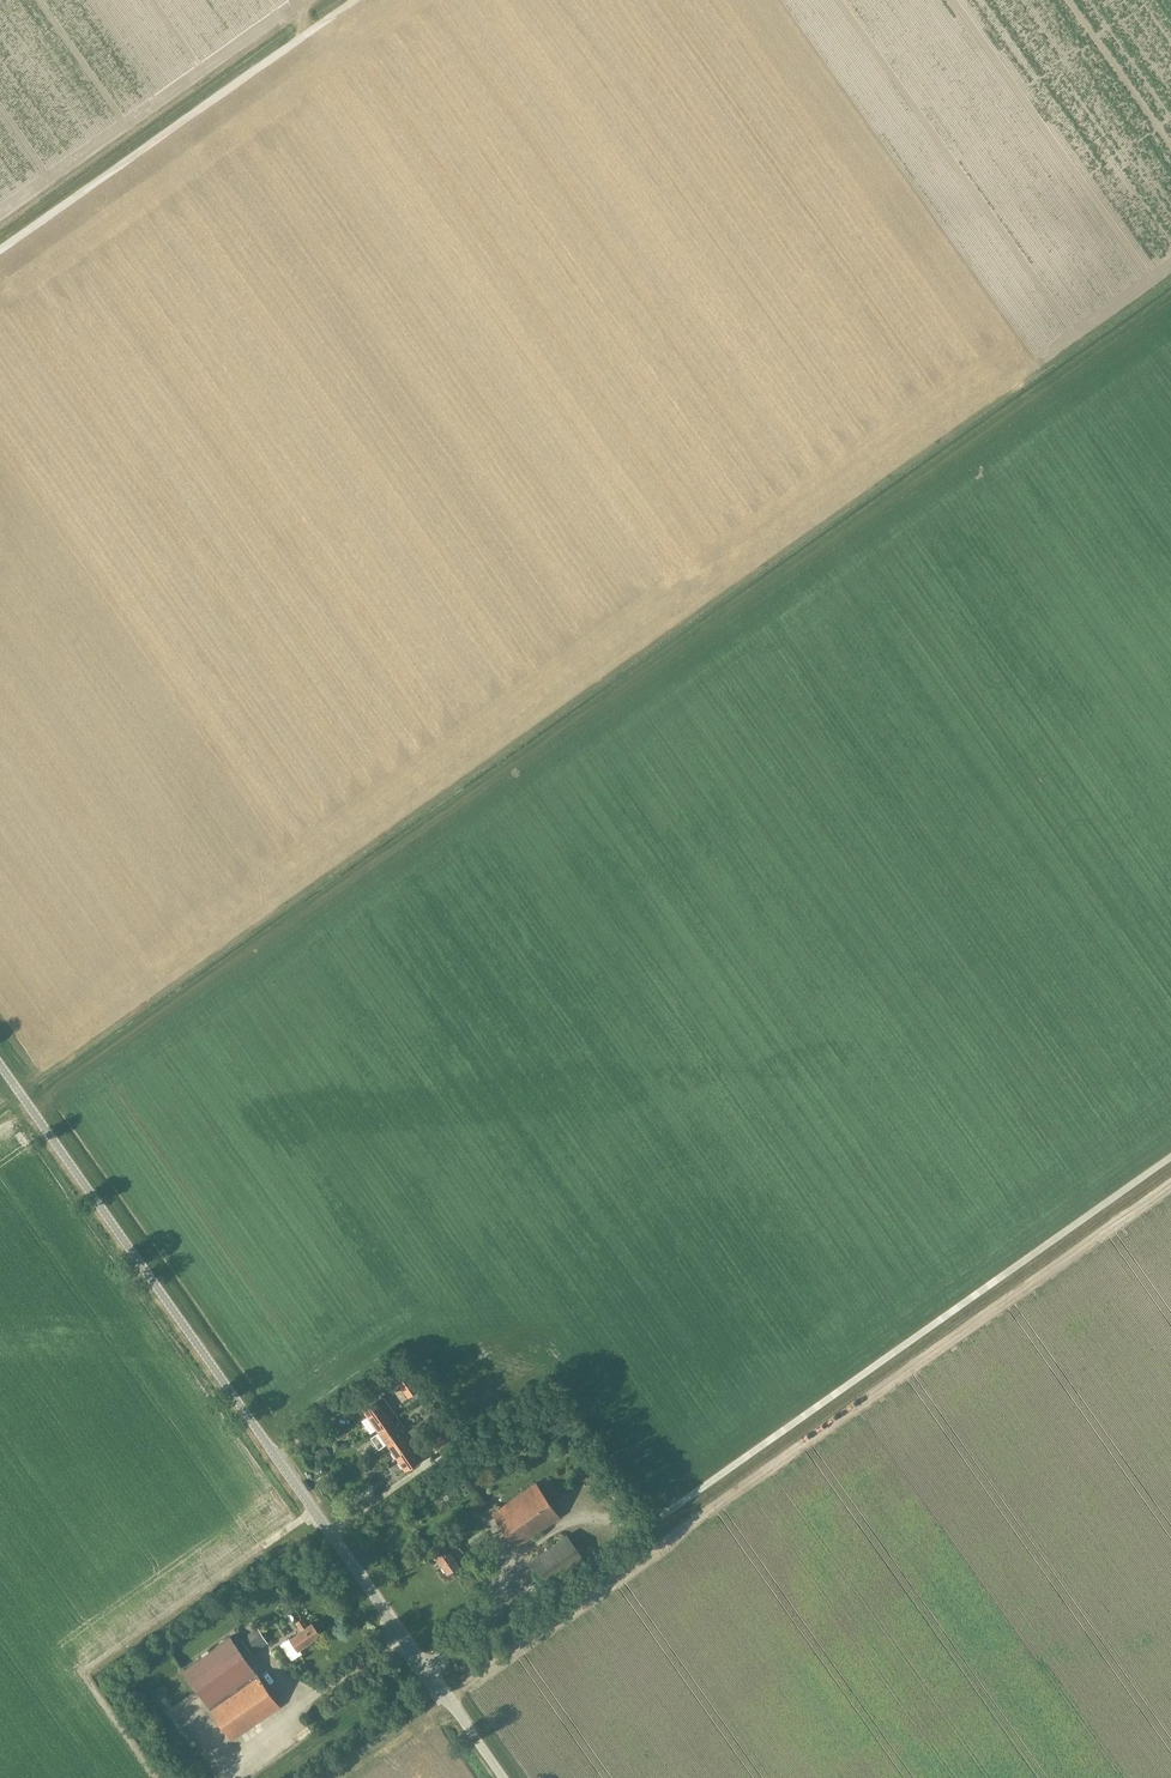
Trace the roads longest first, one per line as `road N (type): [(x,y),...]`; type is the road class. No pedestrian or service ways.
road 1 (unclassified): [(503,1777),(0,1065)]
road 2 (track): [(0,248),(353,0)]

